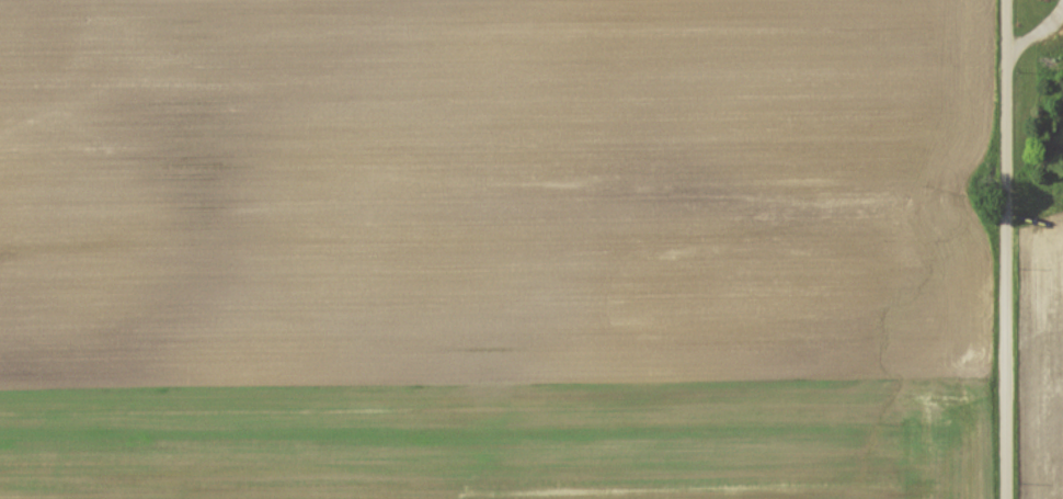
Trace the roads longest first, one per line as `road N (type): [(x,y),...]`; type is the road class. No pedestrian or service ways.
road 1 (residential): [(1003,498),(1003,0)]

